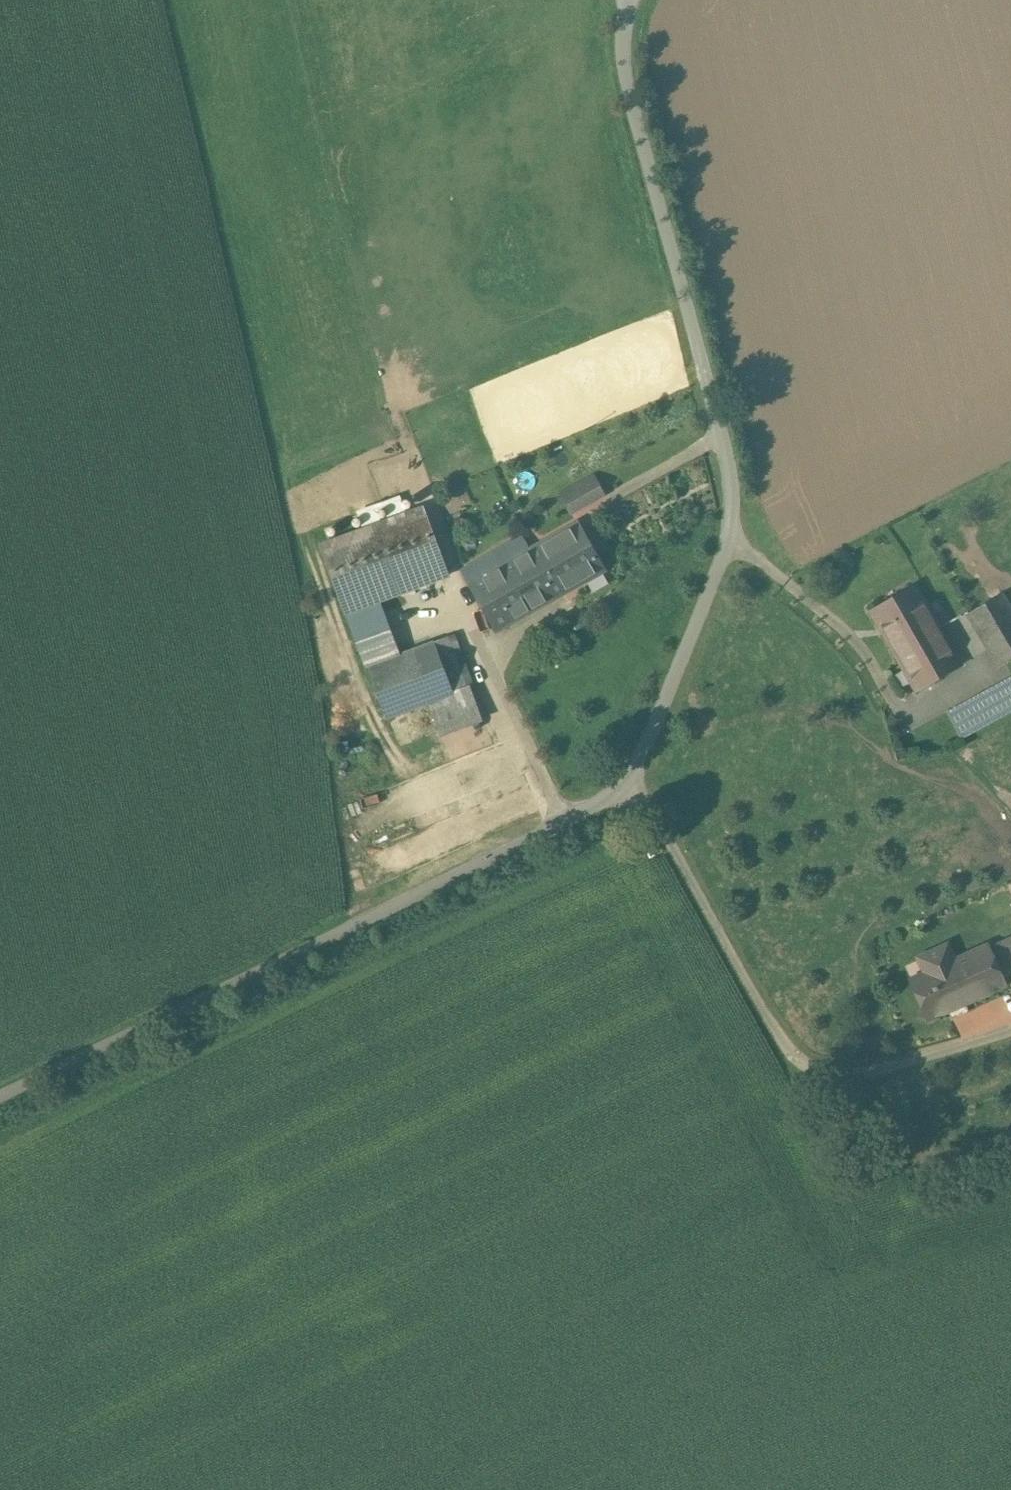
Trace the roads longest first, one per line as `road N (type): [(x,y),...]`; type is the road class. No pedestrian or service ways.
road 1 (unclassified): [(0,1084),(353,930),(554,832),(630,779),(730,544),(733,498),(626,81),(623,0)]

